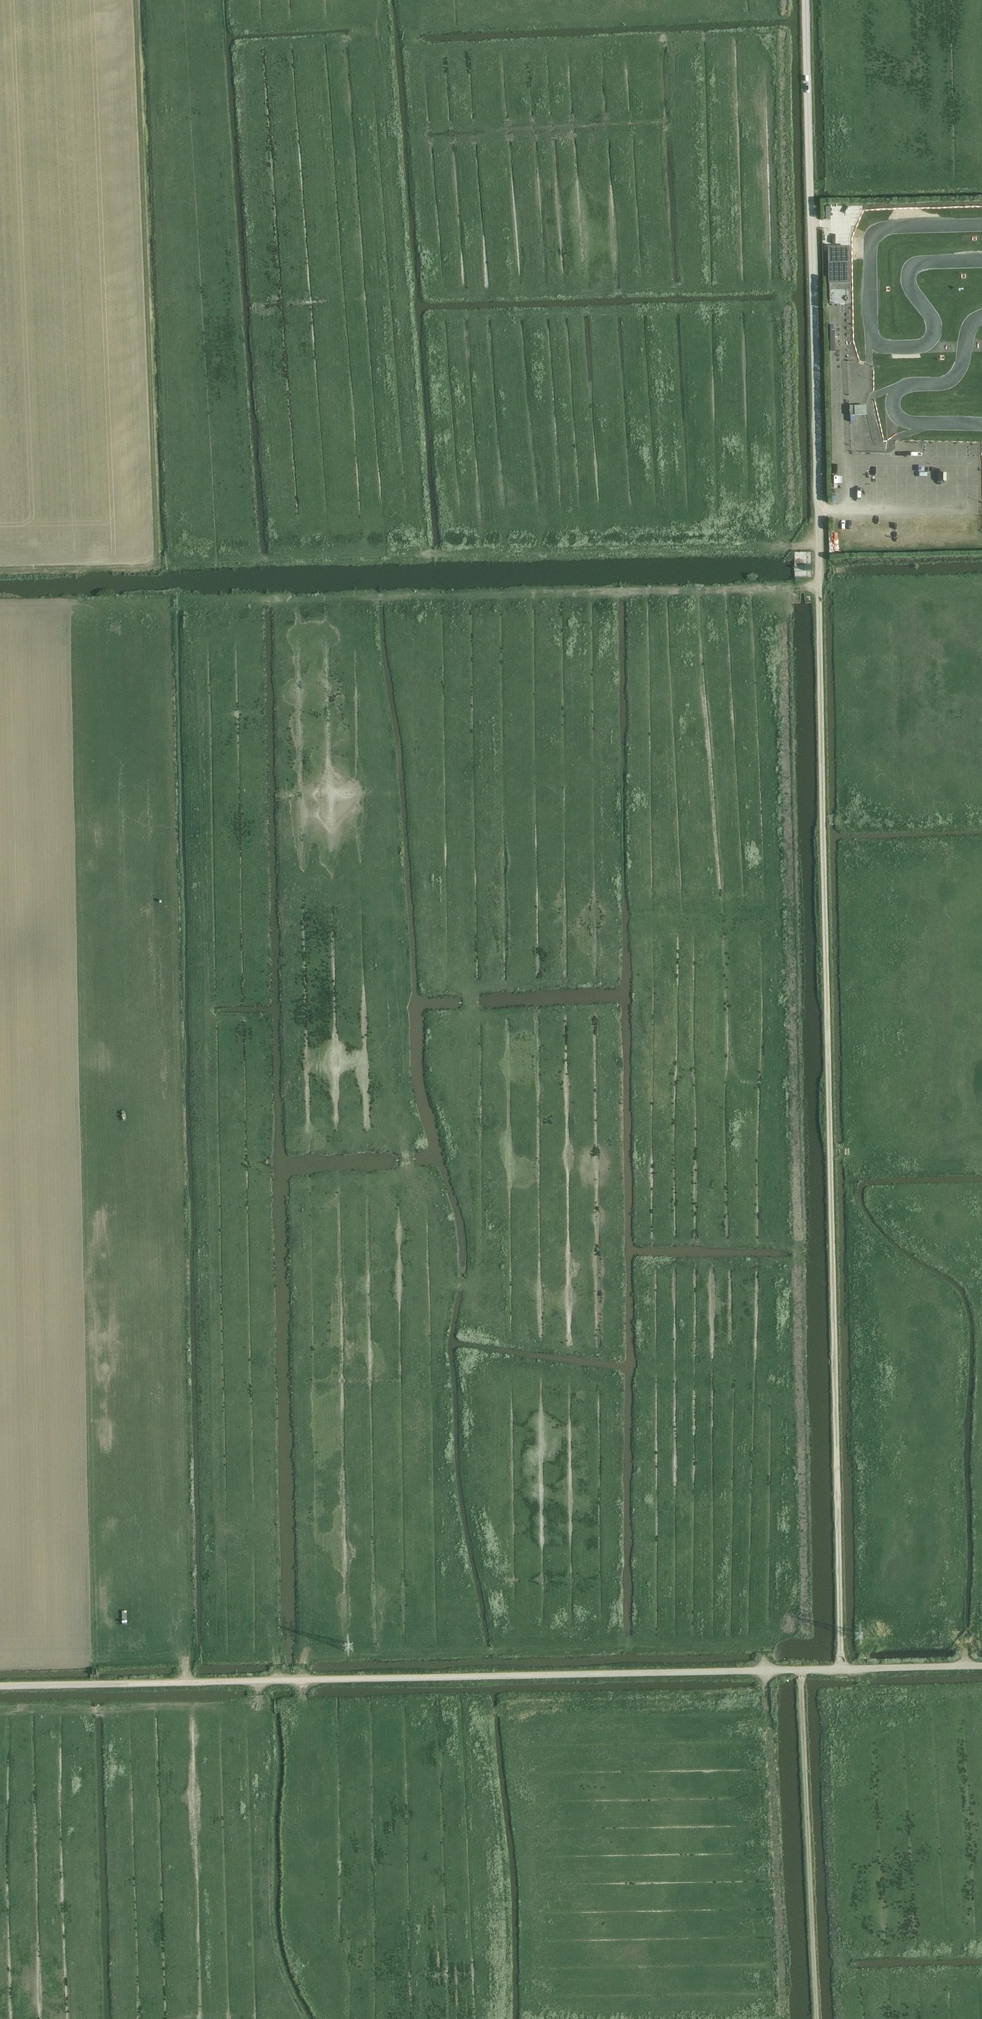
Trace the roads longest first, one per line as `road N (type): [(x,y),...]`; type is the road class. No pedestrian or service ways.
road 1 (unclassified): [(841,1669),(806,0)]
road 2 (unclassified): [(0,1687),(841,1669)]
road 3 (track): [(817,2018),(800,1670)]
road 4 (unclassified): [(841,1669),(981,1666)]

